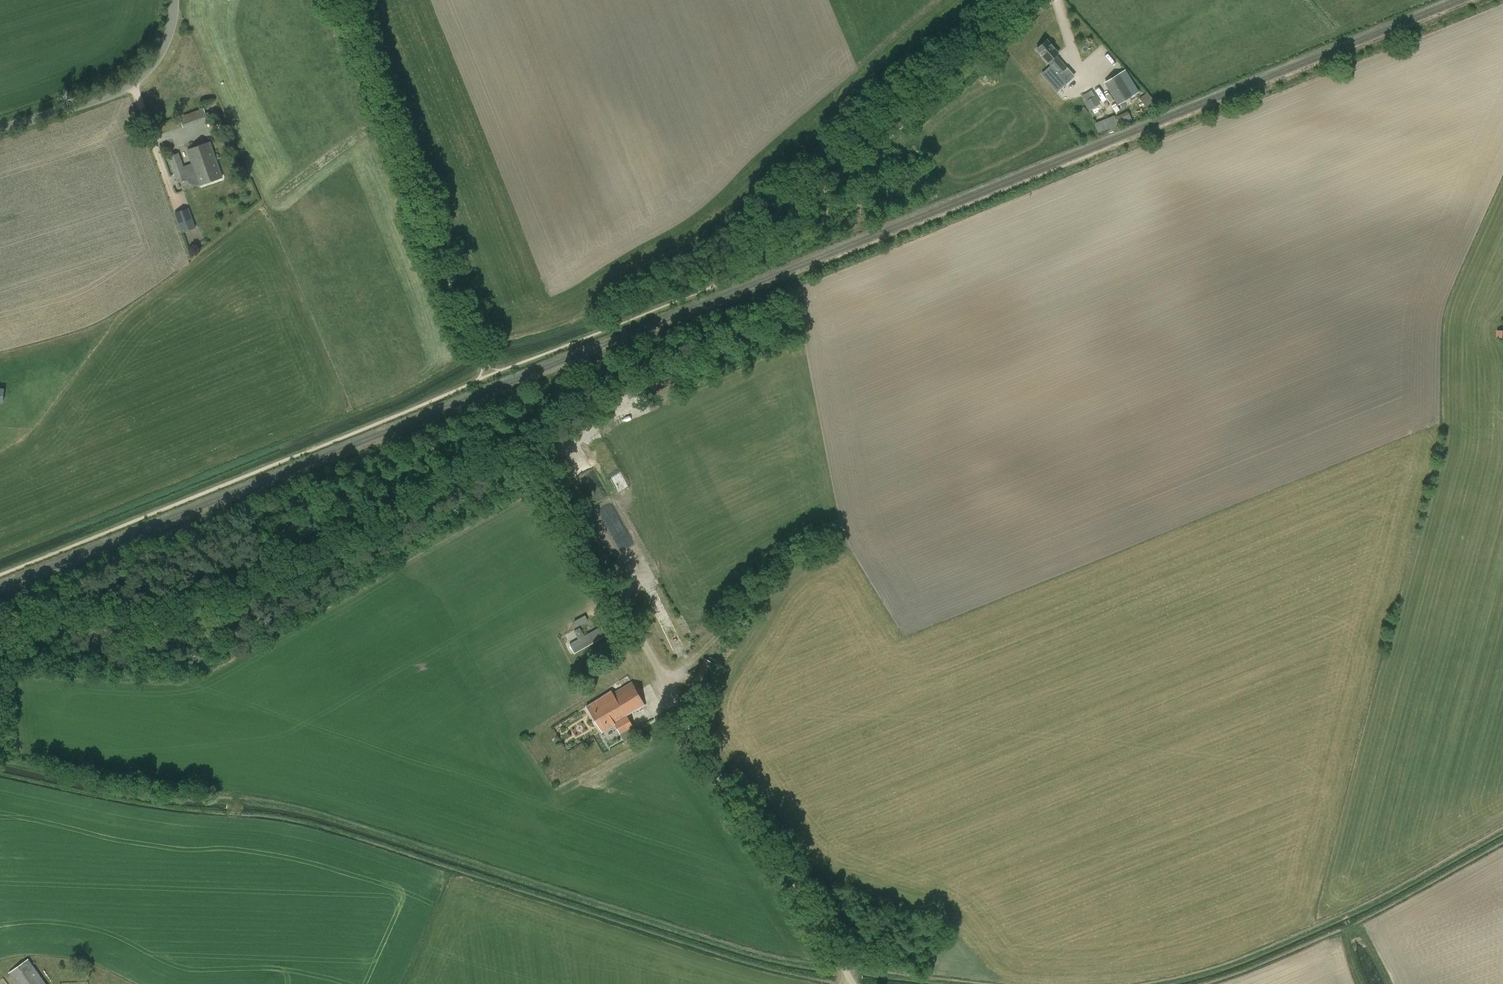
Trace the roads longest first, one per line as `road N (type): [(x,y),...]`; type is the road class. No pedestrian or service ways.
road 1 (track): [(598,551),(694,737),(844,967)]
road 2 (tertiary): [(0,129),(134,84),(161,50),(172,0)]

